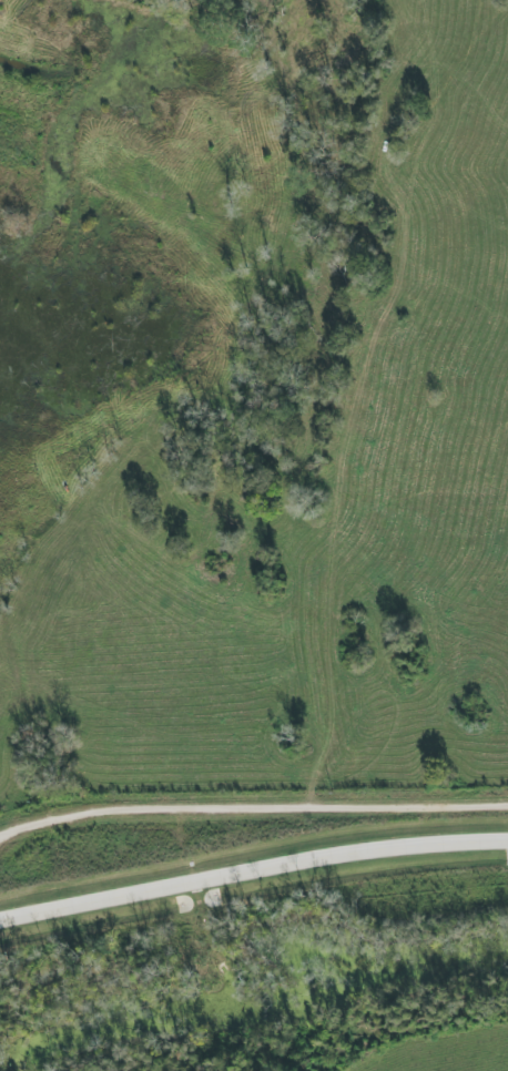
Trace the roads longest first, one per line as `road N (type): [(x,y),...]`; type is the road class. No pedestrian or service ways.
road 1 (secondary): [(507,845),(261,871),(0,924)]
road 2 (track): [(0,844),(116,813),(507,812)]

